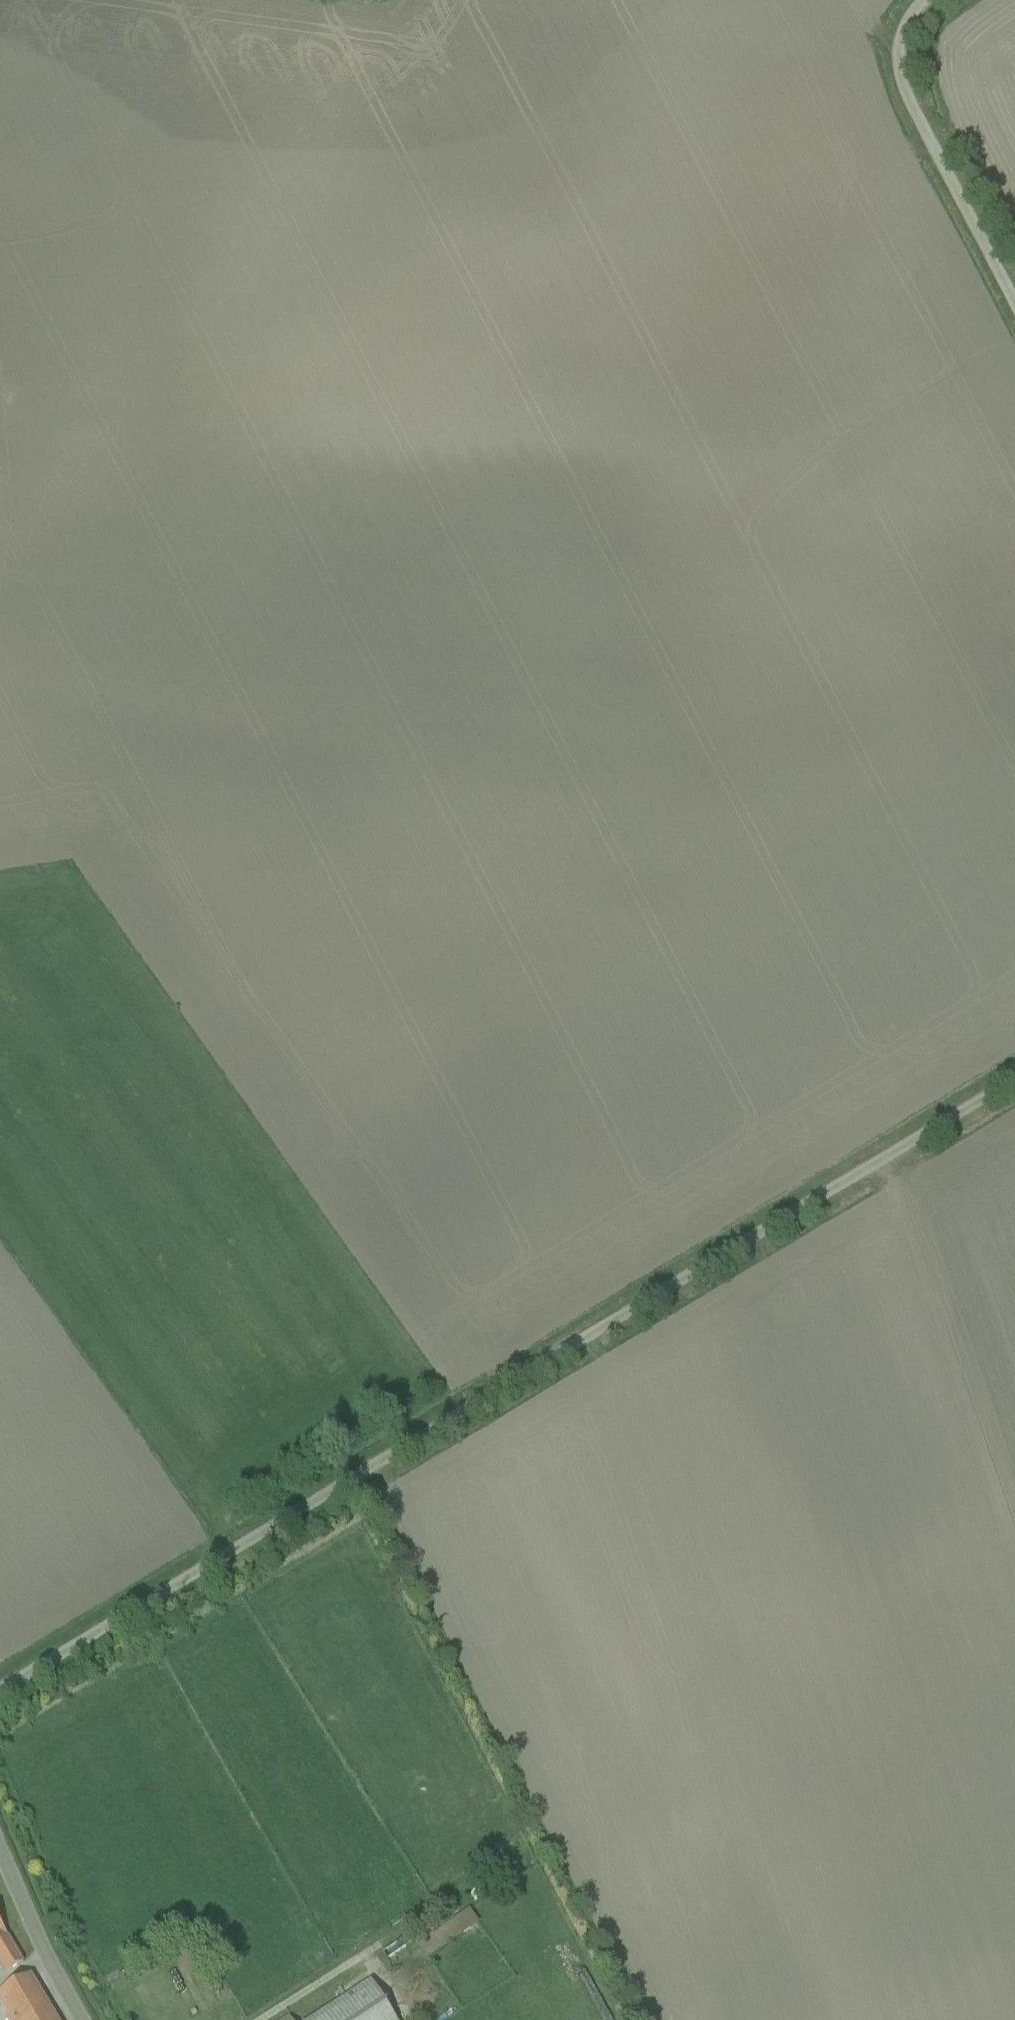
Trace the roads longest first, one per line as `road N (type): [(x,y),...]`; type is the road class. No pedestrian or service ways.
road 1 (track): [(383,1457),(1014,1081)]
road 2 (unclassified): [(0,1690),(383,1457)]
road 3 (track): [(1014,298),(901,77),(899,34),(918,0)]
road 4 (unclassified): [(0,1847),(82,2019)]

